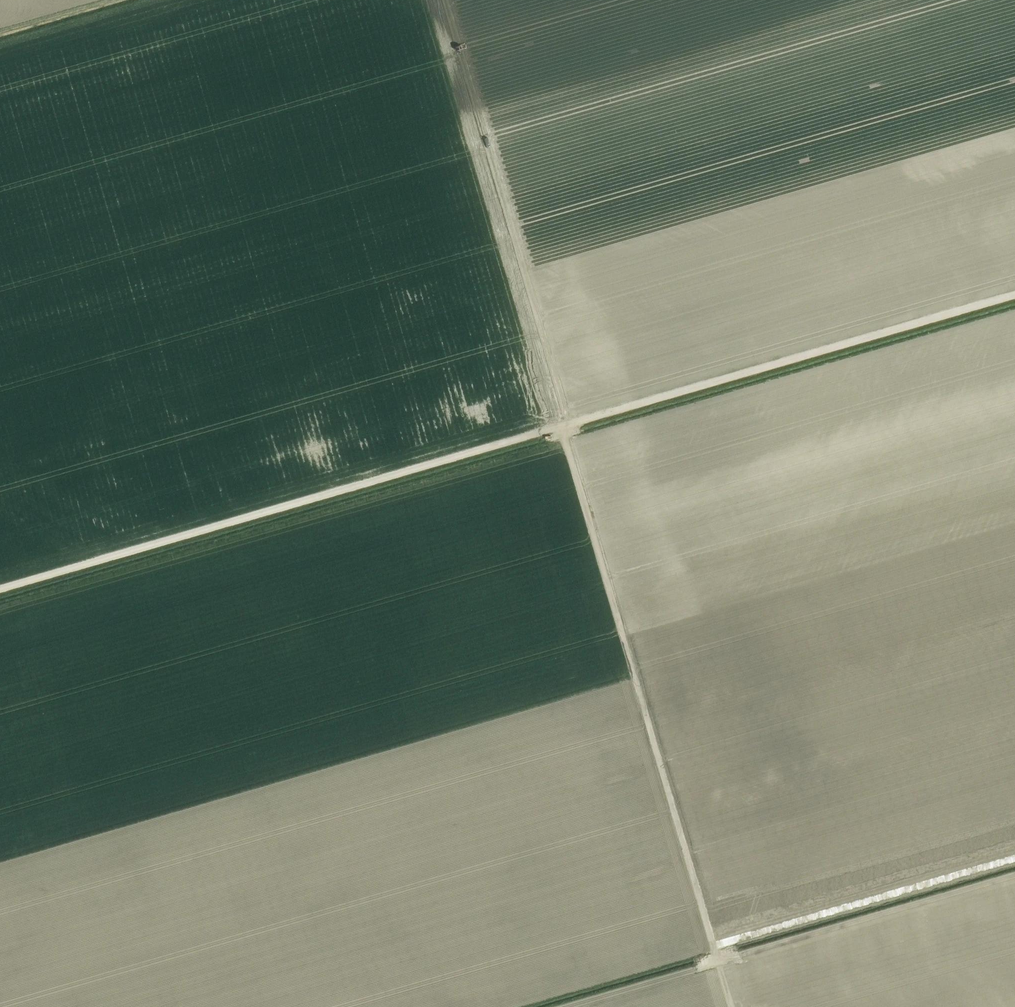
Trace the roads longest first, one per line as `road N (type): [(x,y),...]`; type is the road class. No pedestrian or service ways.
road 1 (track): [(0,588),(1014,294)]

